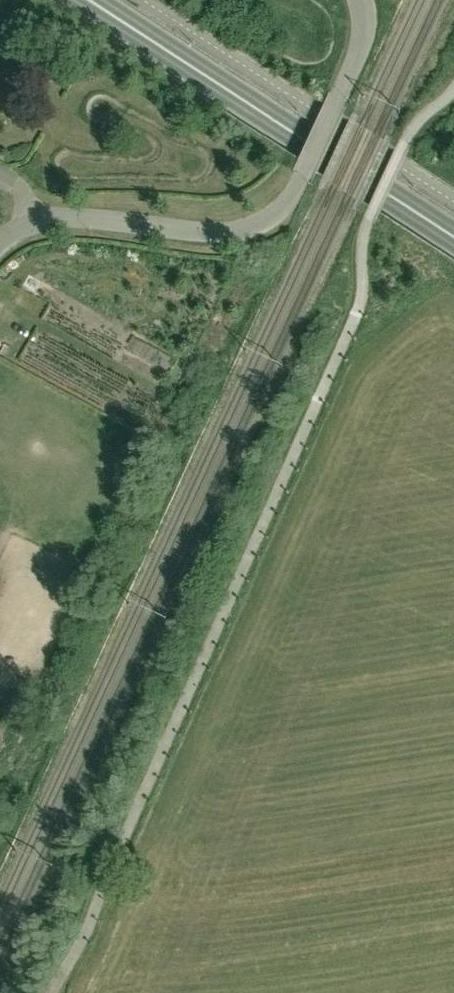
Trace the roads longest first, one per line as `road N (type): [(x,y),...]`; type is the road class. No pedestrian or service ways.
road 1 (unclassified): [(0,246),(51,222),(228,234),(269,220),(301,176),(352,70),(361,26),(355,0)]
road 2 (secondary): [(453,237),(88,0)]

